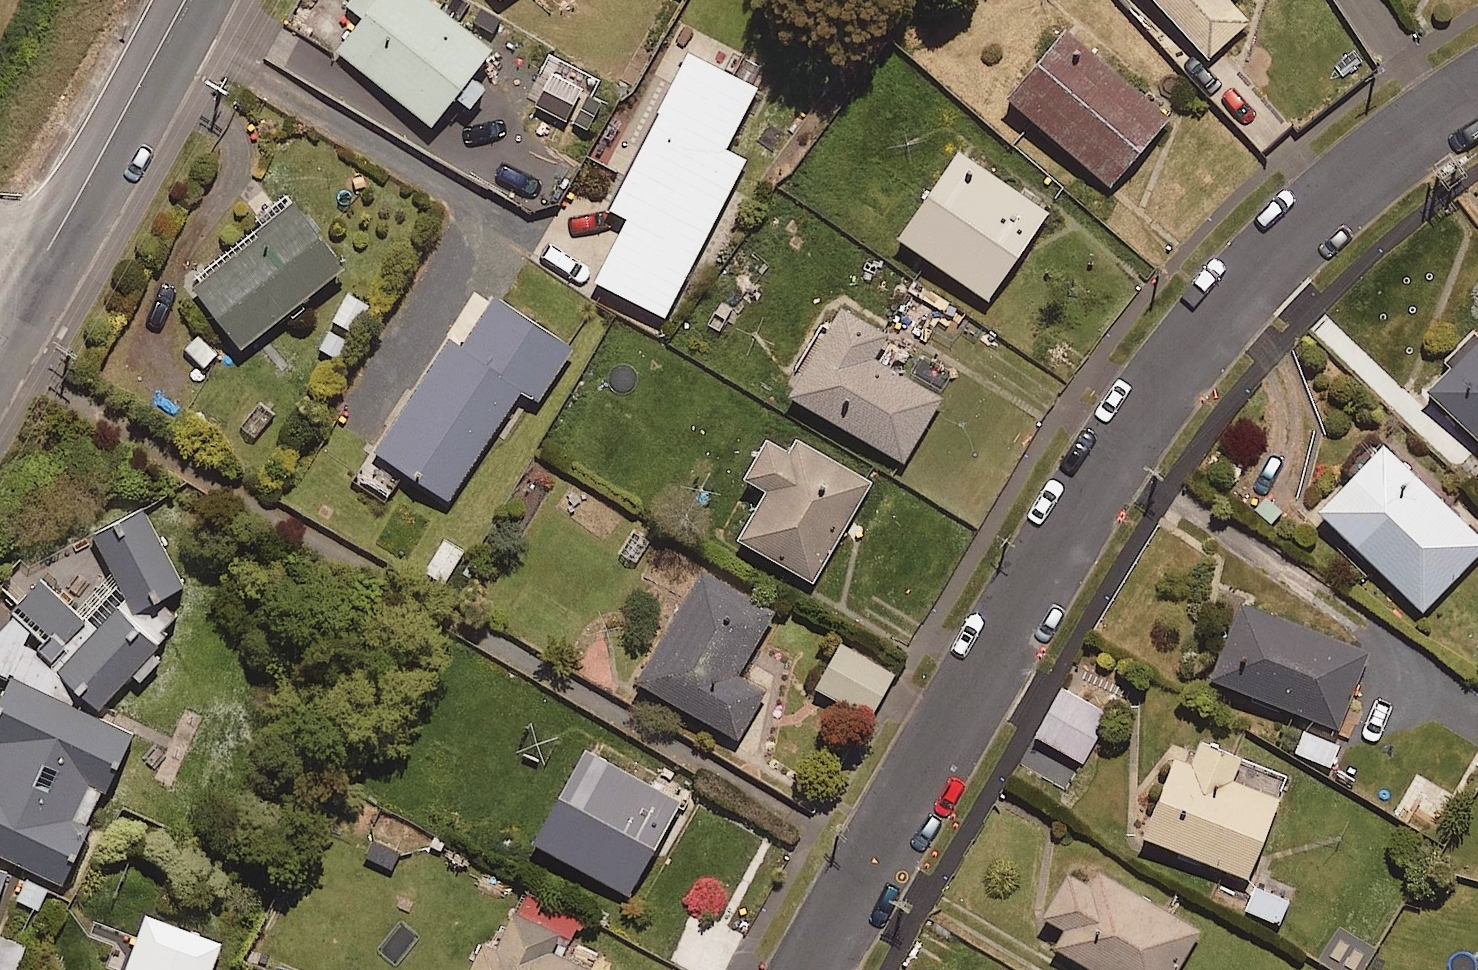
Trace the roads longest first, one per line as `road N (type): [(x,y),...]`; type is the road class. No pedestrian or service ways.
road 1 (residential): [(1477,88),(1279,246),(1132,414),(867,855),(808,969)]
road 2 (tertiary): [(33,266),(184,0)]

